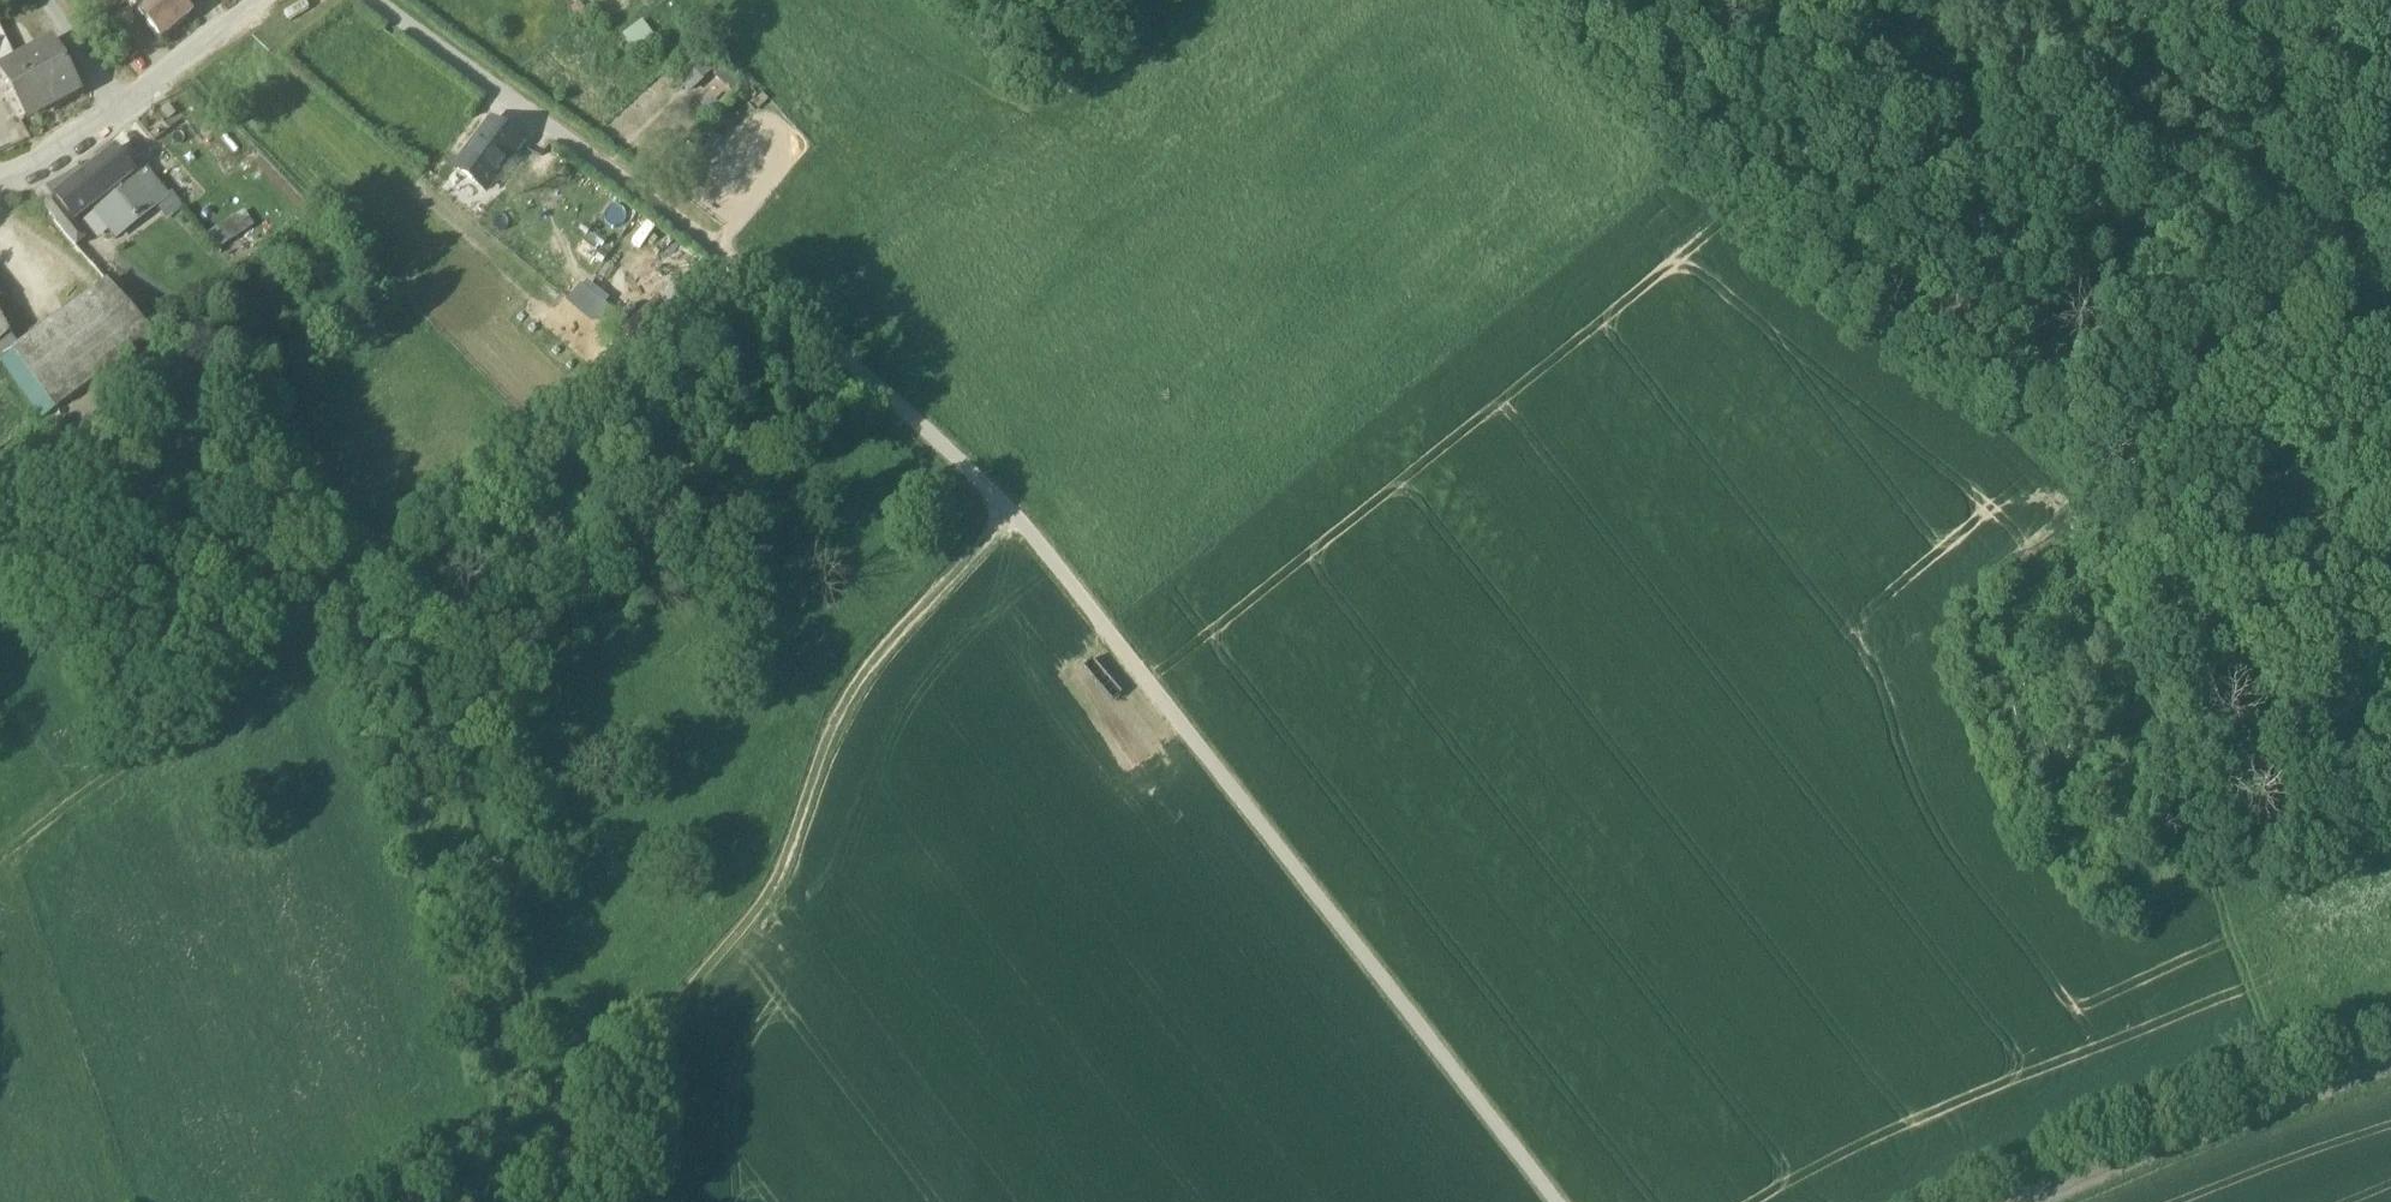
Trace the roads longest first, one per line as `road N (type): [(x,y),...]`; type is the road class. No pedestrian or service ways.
road 1 (track): [(648,208),(808,328),(1012,514),(1554,1201)]
road 2 (track): [(668,1201),(662,1079),(673,1016),(768,895),(848,702),(882,648),(1012,514)]
road 3 (track): [(1938,1201),(2228,1081),(2390,1023)]
road 4 (residential): [(376,0),(648,208)]
road 5 (unclassified): [(126,106),(262,0)]
road 6 (unclassified): [(0,187),(43,171),(126,106)]
road 7 (residential): [(126,106),(46,0)]

